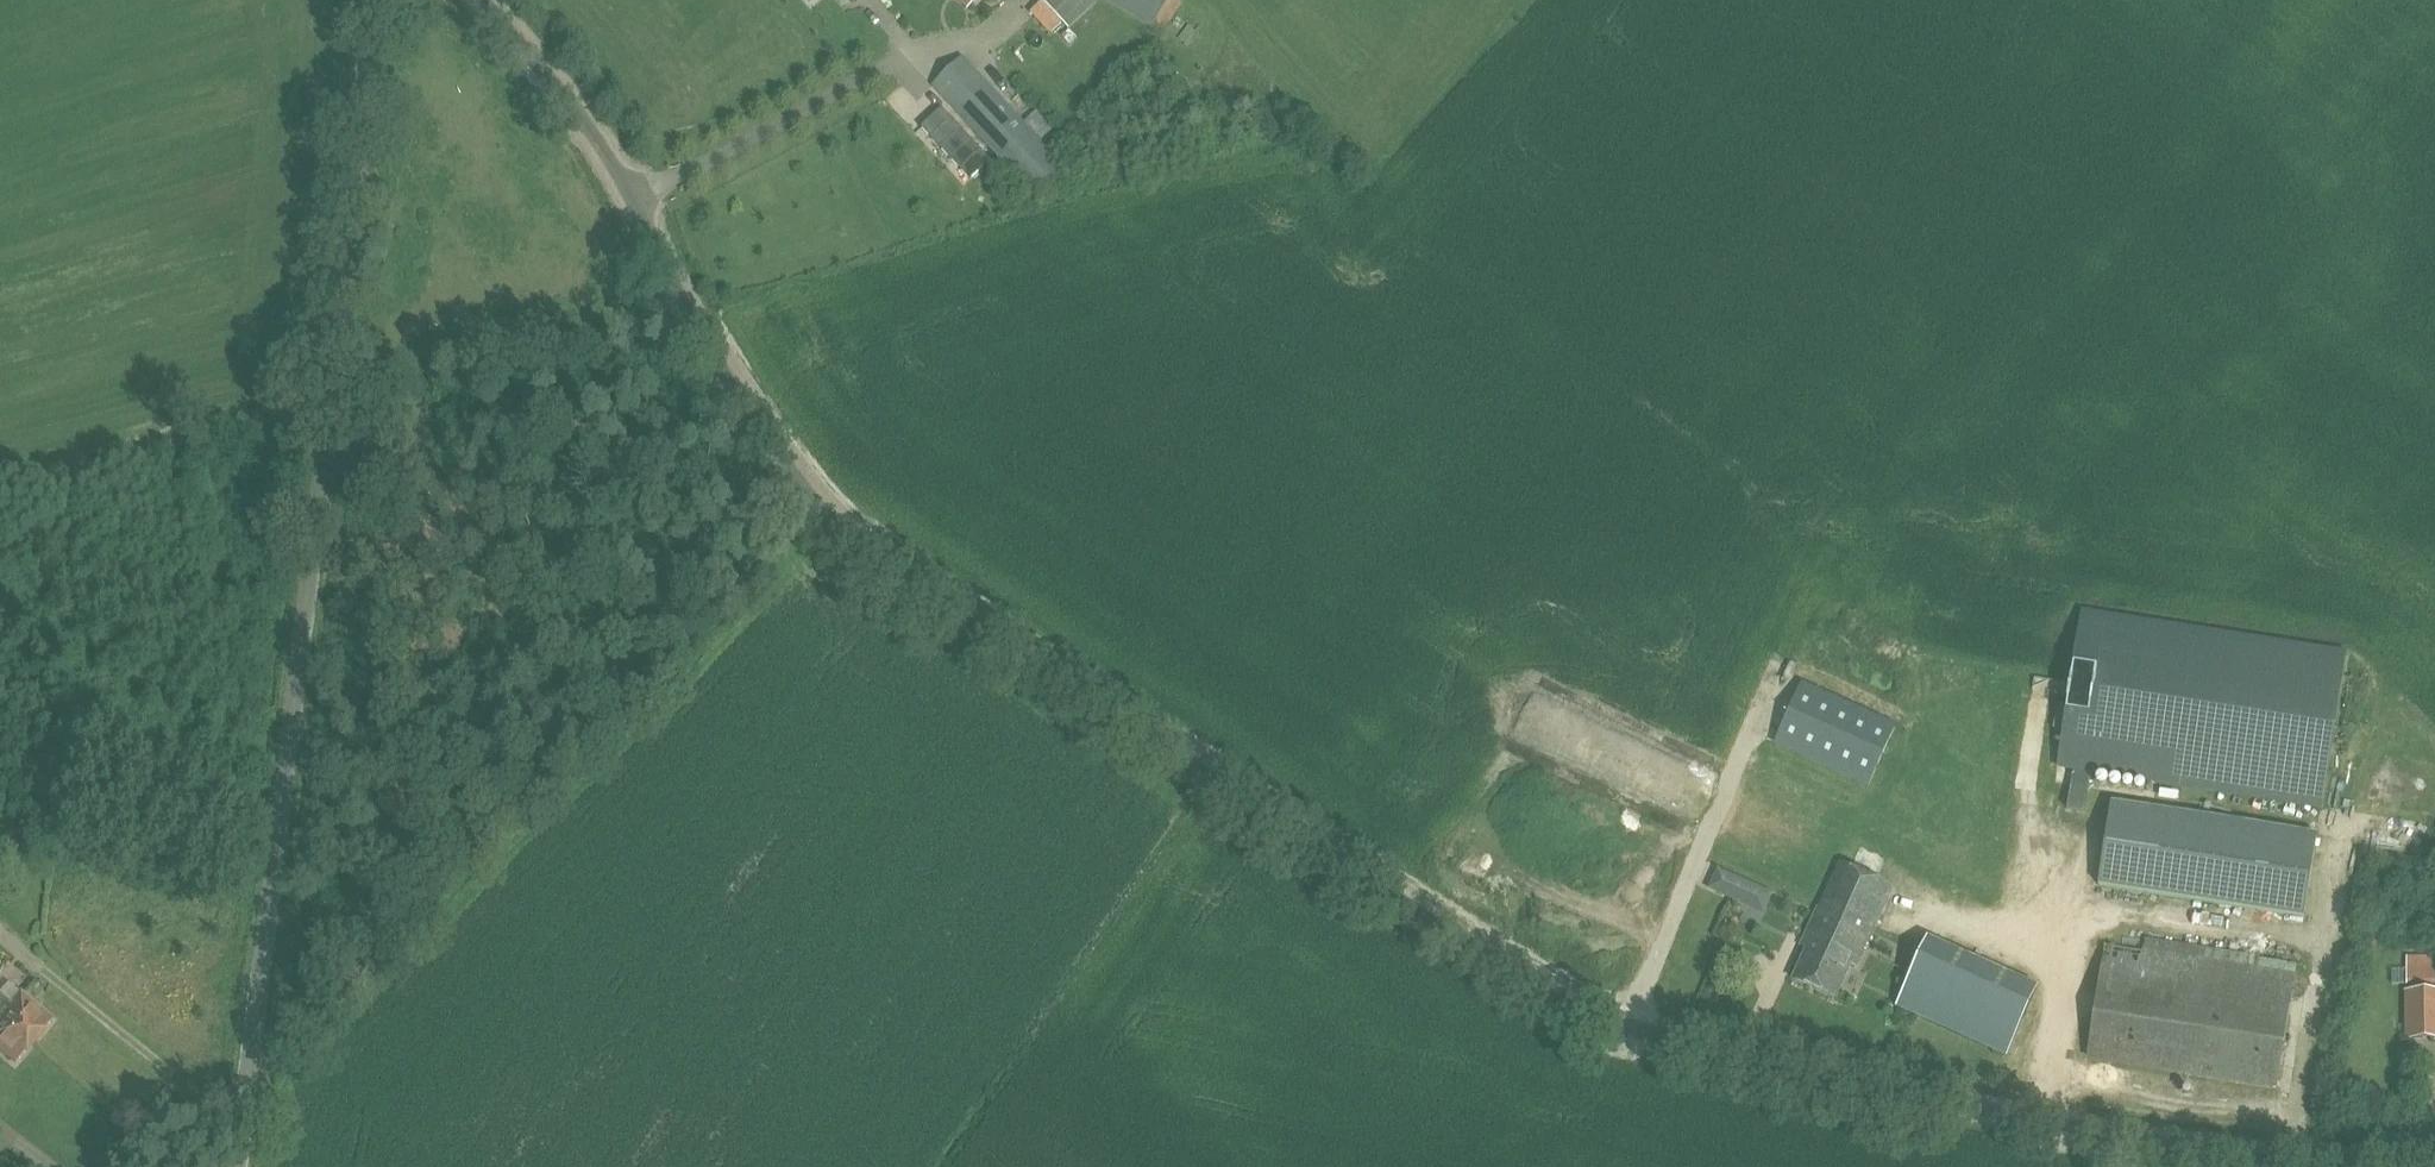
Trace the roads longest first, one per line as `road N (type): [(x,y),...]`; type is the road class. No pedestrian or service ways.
road 1 (unclassified): [(2434,1161),(2282,1160),(2156,1147),(1620,1029),(1520,981),(851,537),(812,499),(732,381),(591,131),(484,0)]
road 2 (unclassified): [(239,1166),(362,167),(368,102),(359,0)]

